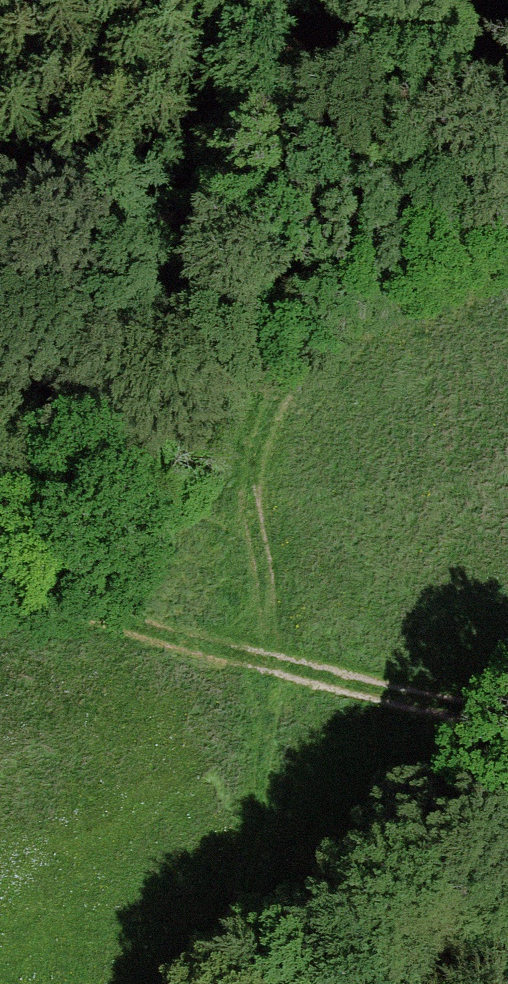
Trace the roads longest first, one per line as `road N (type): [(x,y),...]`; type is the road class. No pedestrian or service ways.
road 1 (track): [(507,719),(188,631),(122,593),(72,485),(0,422)]
road 2 (track): [(244,0),(236,182),(211,292),(220,417),(72,485)]
road 3 (track): [(507,139),(220,417)]
road 4 (track): [(201,983),(248,882),(263,653)]

